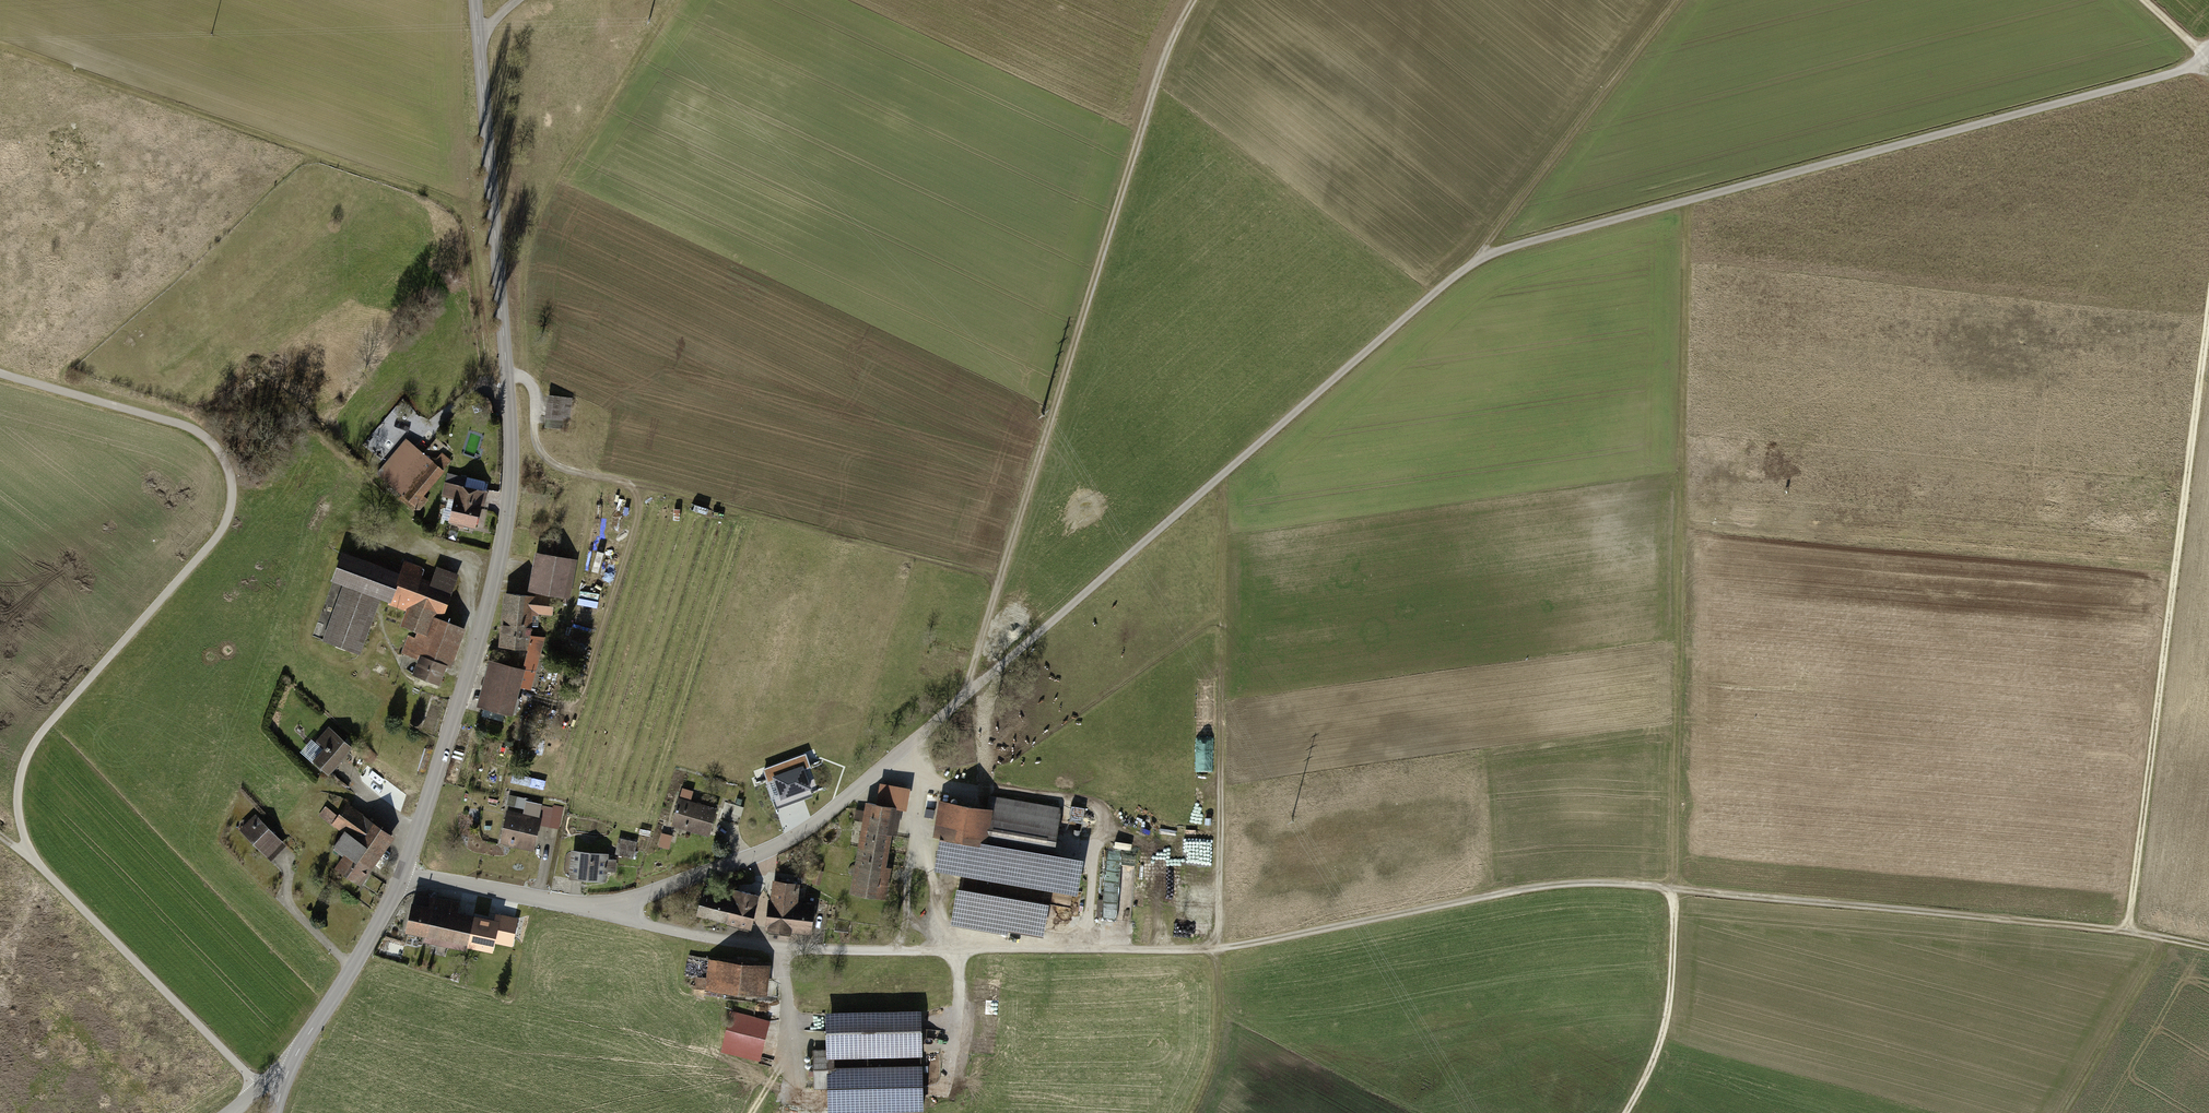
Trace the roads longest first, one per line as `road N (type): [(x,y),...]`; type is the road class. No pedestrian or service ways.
road 1 (residential): [(610,906),(792,839),(1474,261),(2177,72),(2205,58)]
road 2 (track): [(0,374),(178,423),(202,432),(225,461),(233,500),(224,530),(38,736),(18,793),(19,820),(40,866),(260,1088)]
road 3 (track): [(1217,952),(1563,885),(2129,932)]
road 4 (track): [(1628,1112),(1669,1006),(1689,201)]
road 5 (tertiary): [(476,0),(511,423),(509,488),(502,553),(405,872)]
road 6 (track): [(1194,0),(1154,86),(966,694)]
road 7 (track): [(2208,317),(2129,932)]
road 8 (unclassified): [(610,906),(645,924),(784,949),(1217,952)]
road 9 (track): [(507,378),(529,382),(535,394),(535,441),(545,457),(623,482),(639,506),(583,691),(565,704),(538,698)]
road 10 (track): [(1474,261),(1679,0)]
road 11 (tertiary): [(405,872),(288,1071)]
road 12 (residential): [(405,872),(610,906)]
road 13 (track): [(2068,1112),(2174,942)]
road 14 (track): [(752,1112),(786,1056),(784,949)]
road 15 (track): [(1217,952),(1214,1064),(1191,1112)]

